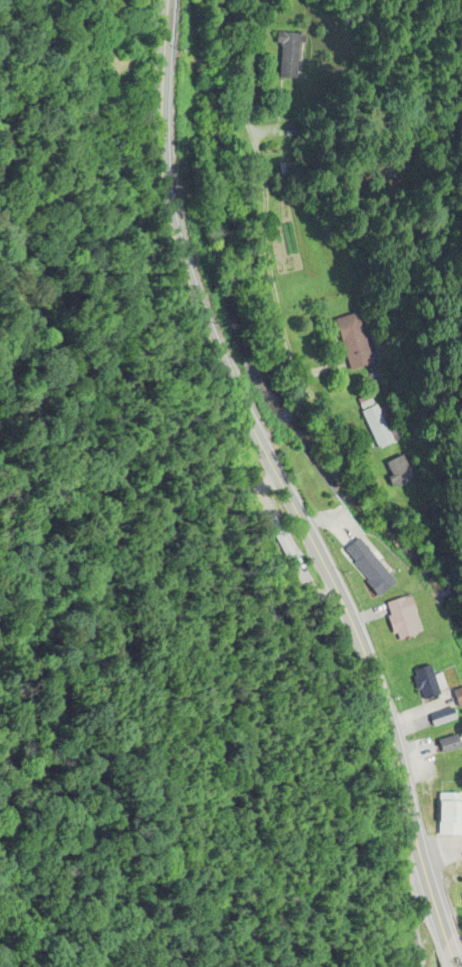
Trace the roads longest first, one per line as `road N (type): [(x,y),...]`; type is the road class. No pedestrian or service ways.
road 1 (primary): [(446,952),(345,605),(170,262),(158,184),(163,0)]
road 2 (tertiary): [(284,369),(262,291),(249,0)]

